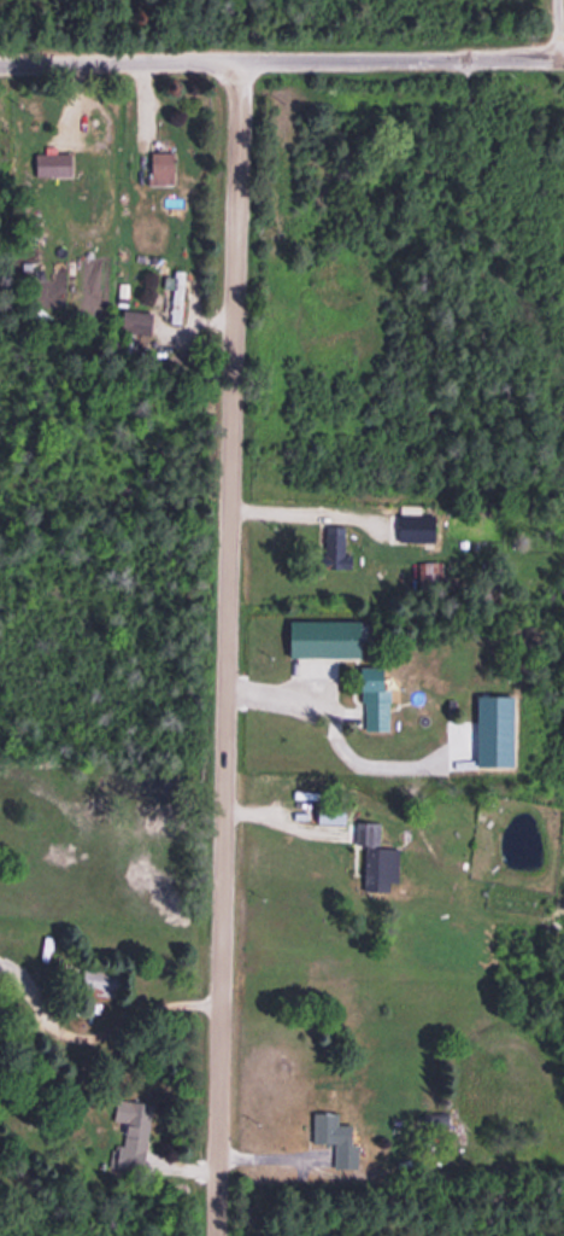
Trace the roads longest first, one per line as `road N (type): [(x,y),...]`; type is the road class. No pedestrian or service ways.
road 1 (residential): [(219,1235),(239,64)]
road 2 (residential): [(563,46),(239,64),(0,64)]

